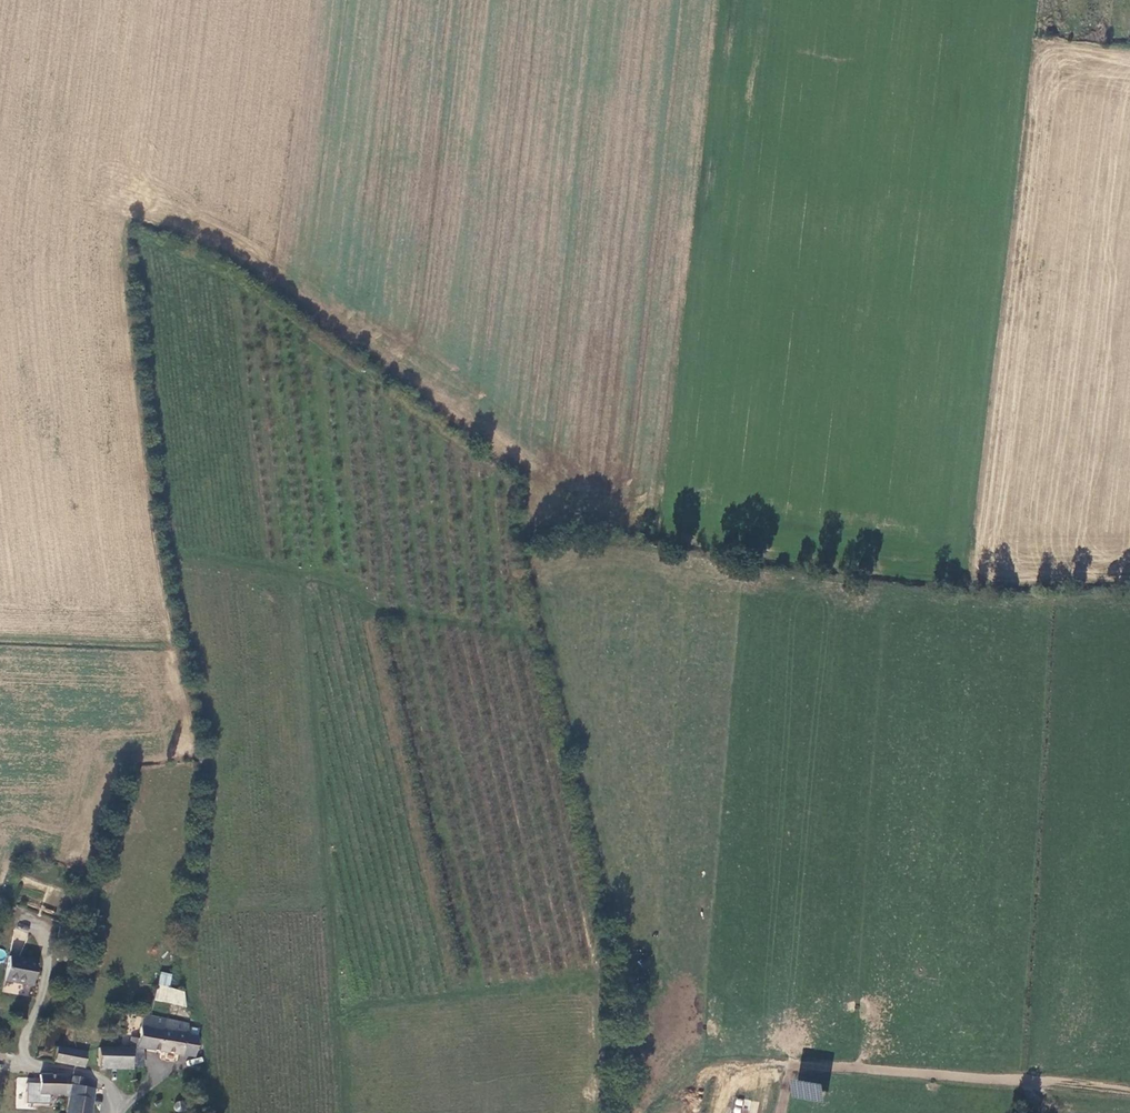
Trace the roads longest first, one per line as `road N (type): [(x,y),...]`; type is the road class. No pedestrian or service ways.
road 1 (track): [(342,1112),(305,577),(367,607),(518,628)]
road 2 (residential): [(110,1112),(113,1099),(99,1077),(26,1058),(36,1004)]

